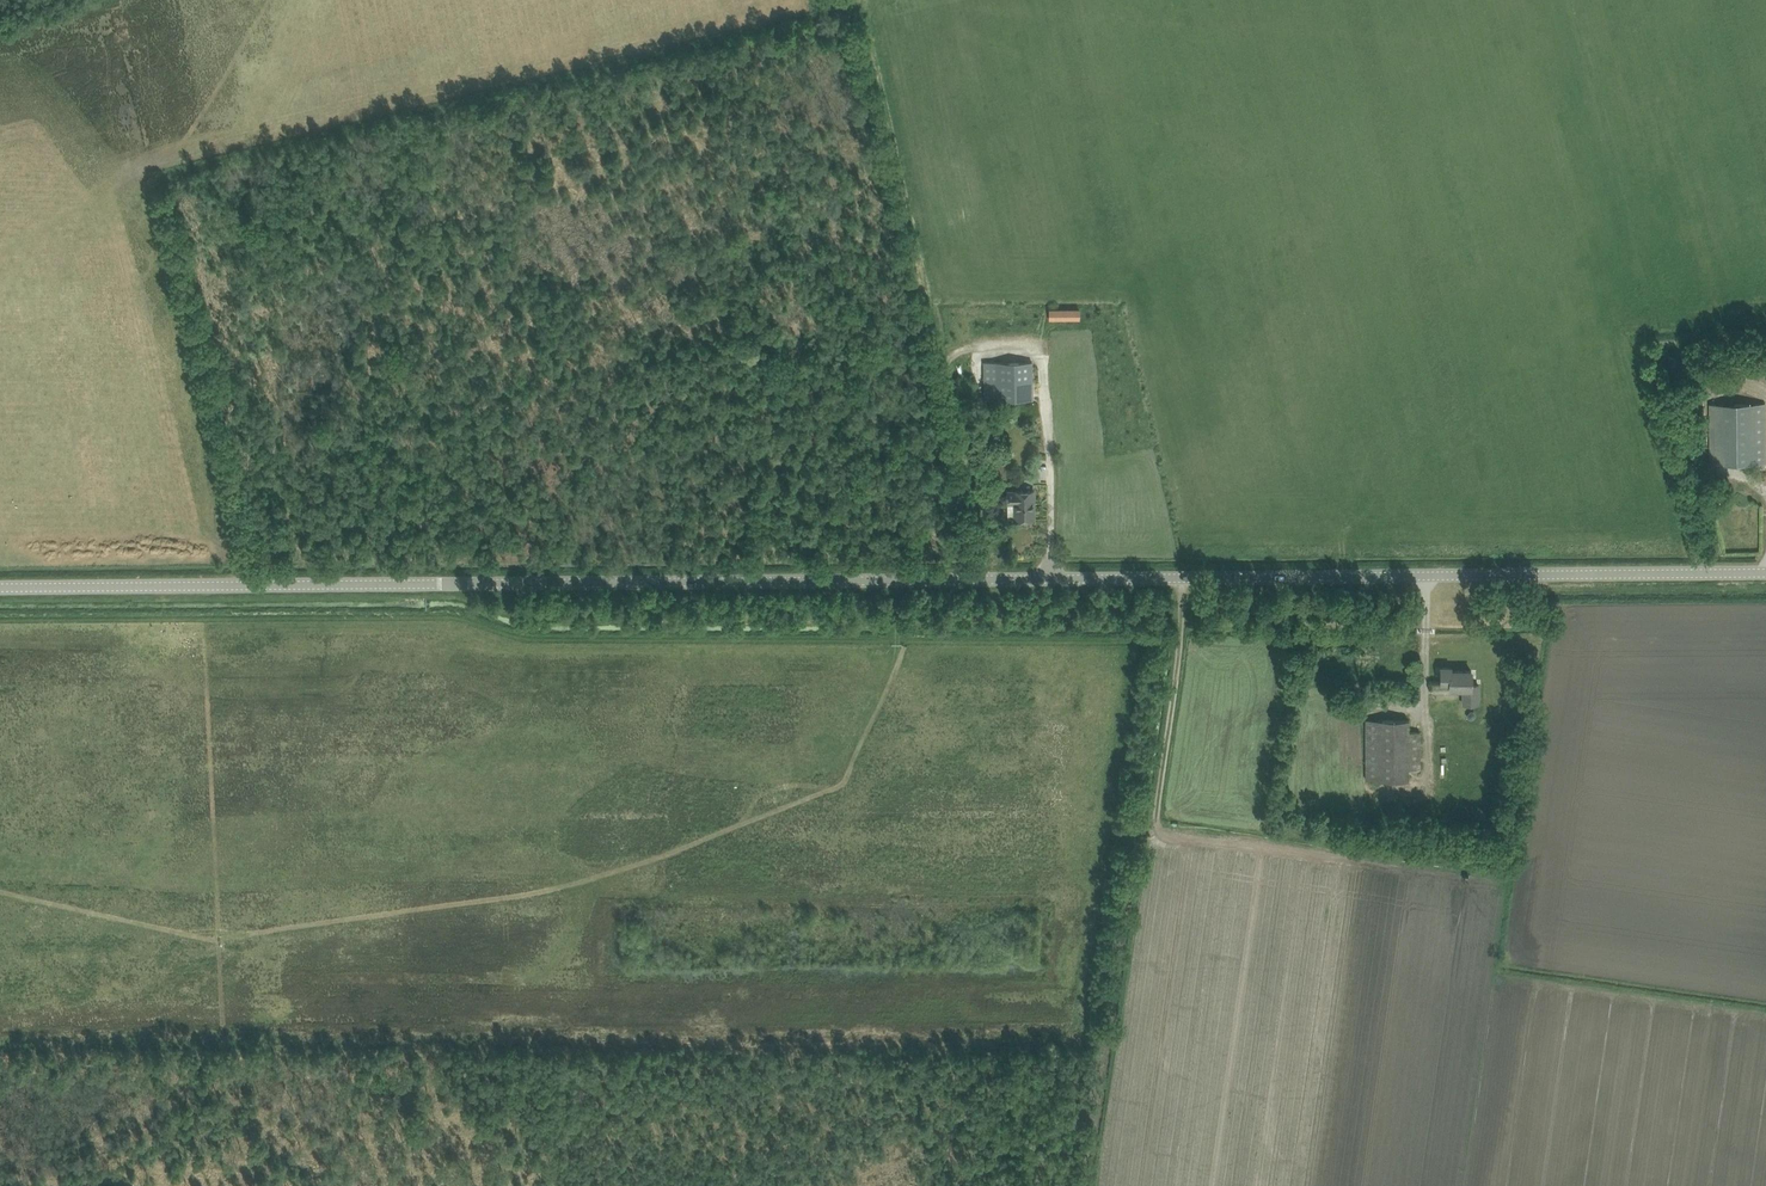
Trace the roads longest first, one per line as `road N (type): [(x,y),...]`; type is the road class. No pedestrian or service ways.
road 1 (unclassified): [(0,587),(1765,572)]

